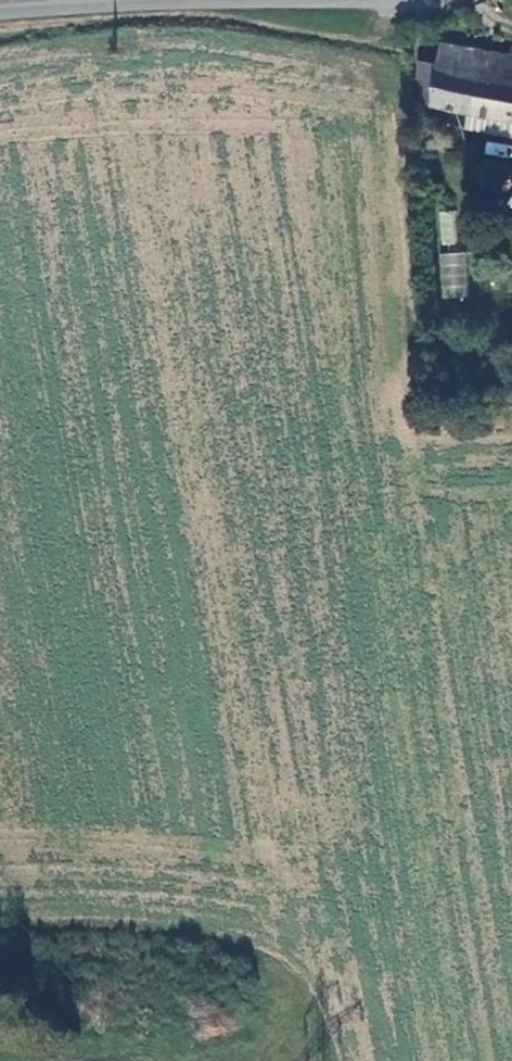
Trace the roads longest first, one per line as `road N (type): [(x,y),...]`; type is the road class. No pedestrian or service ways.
road 1 (unclassified): [(205,0),(0,11)]

